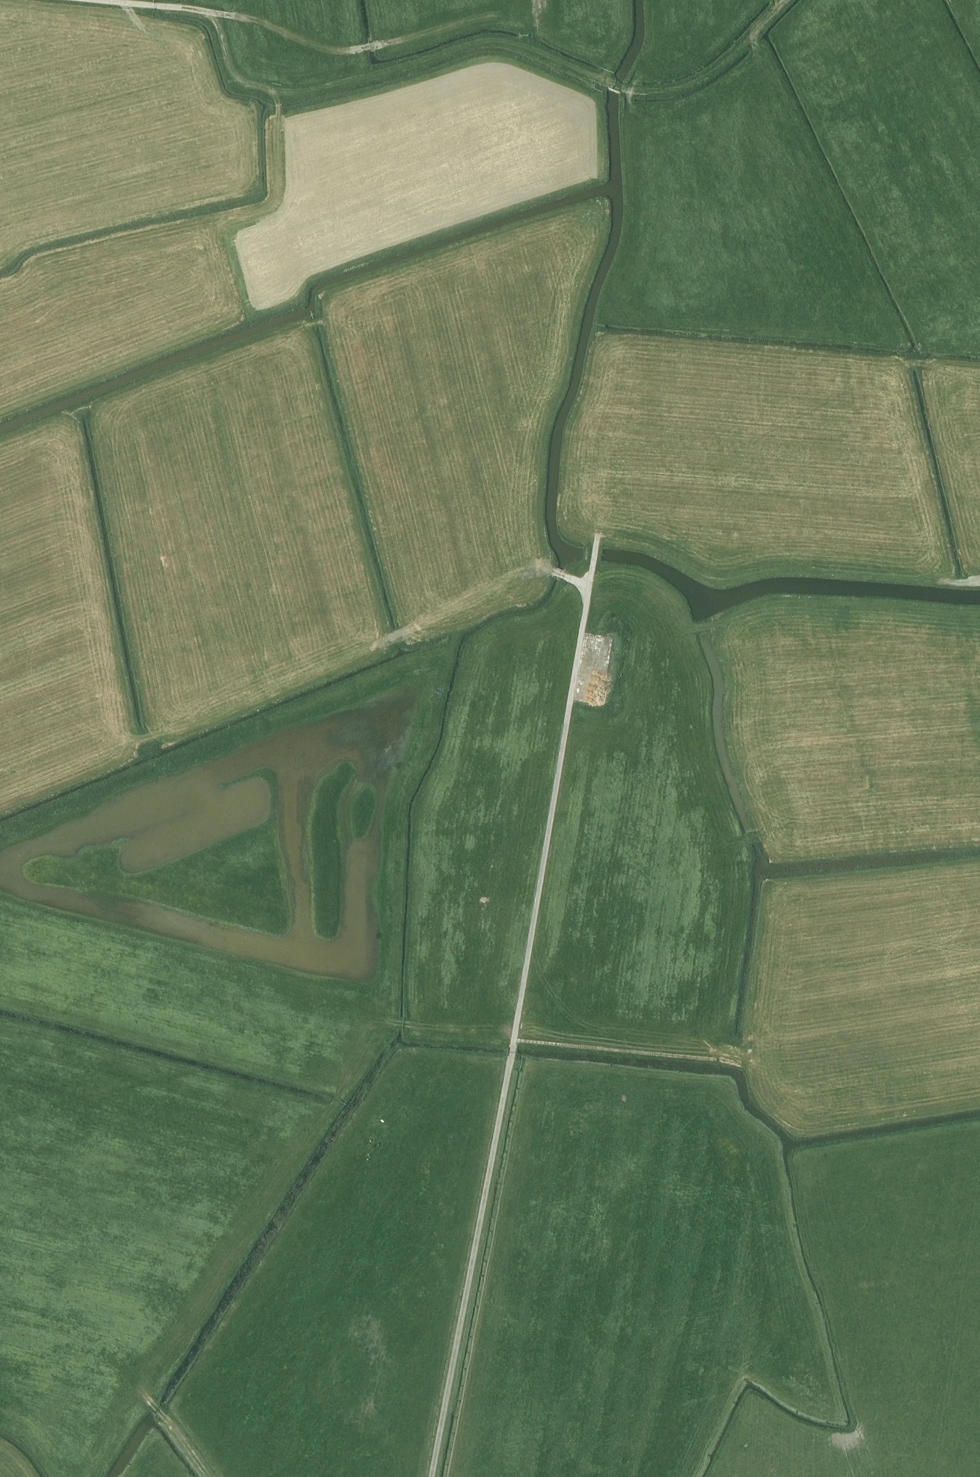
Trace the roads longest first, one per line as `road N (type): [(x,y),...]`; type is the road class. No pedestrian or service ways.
road 1 (track): [(784,0),(718,66),(654,92),(607,83),(498,39),(287,90),(258,83),(228,62),(217,14),(182,7)]

